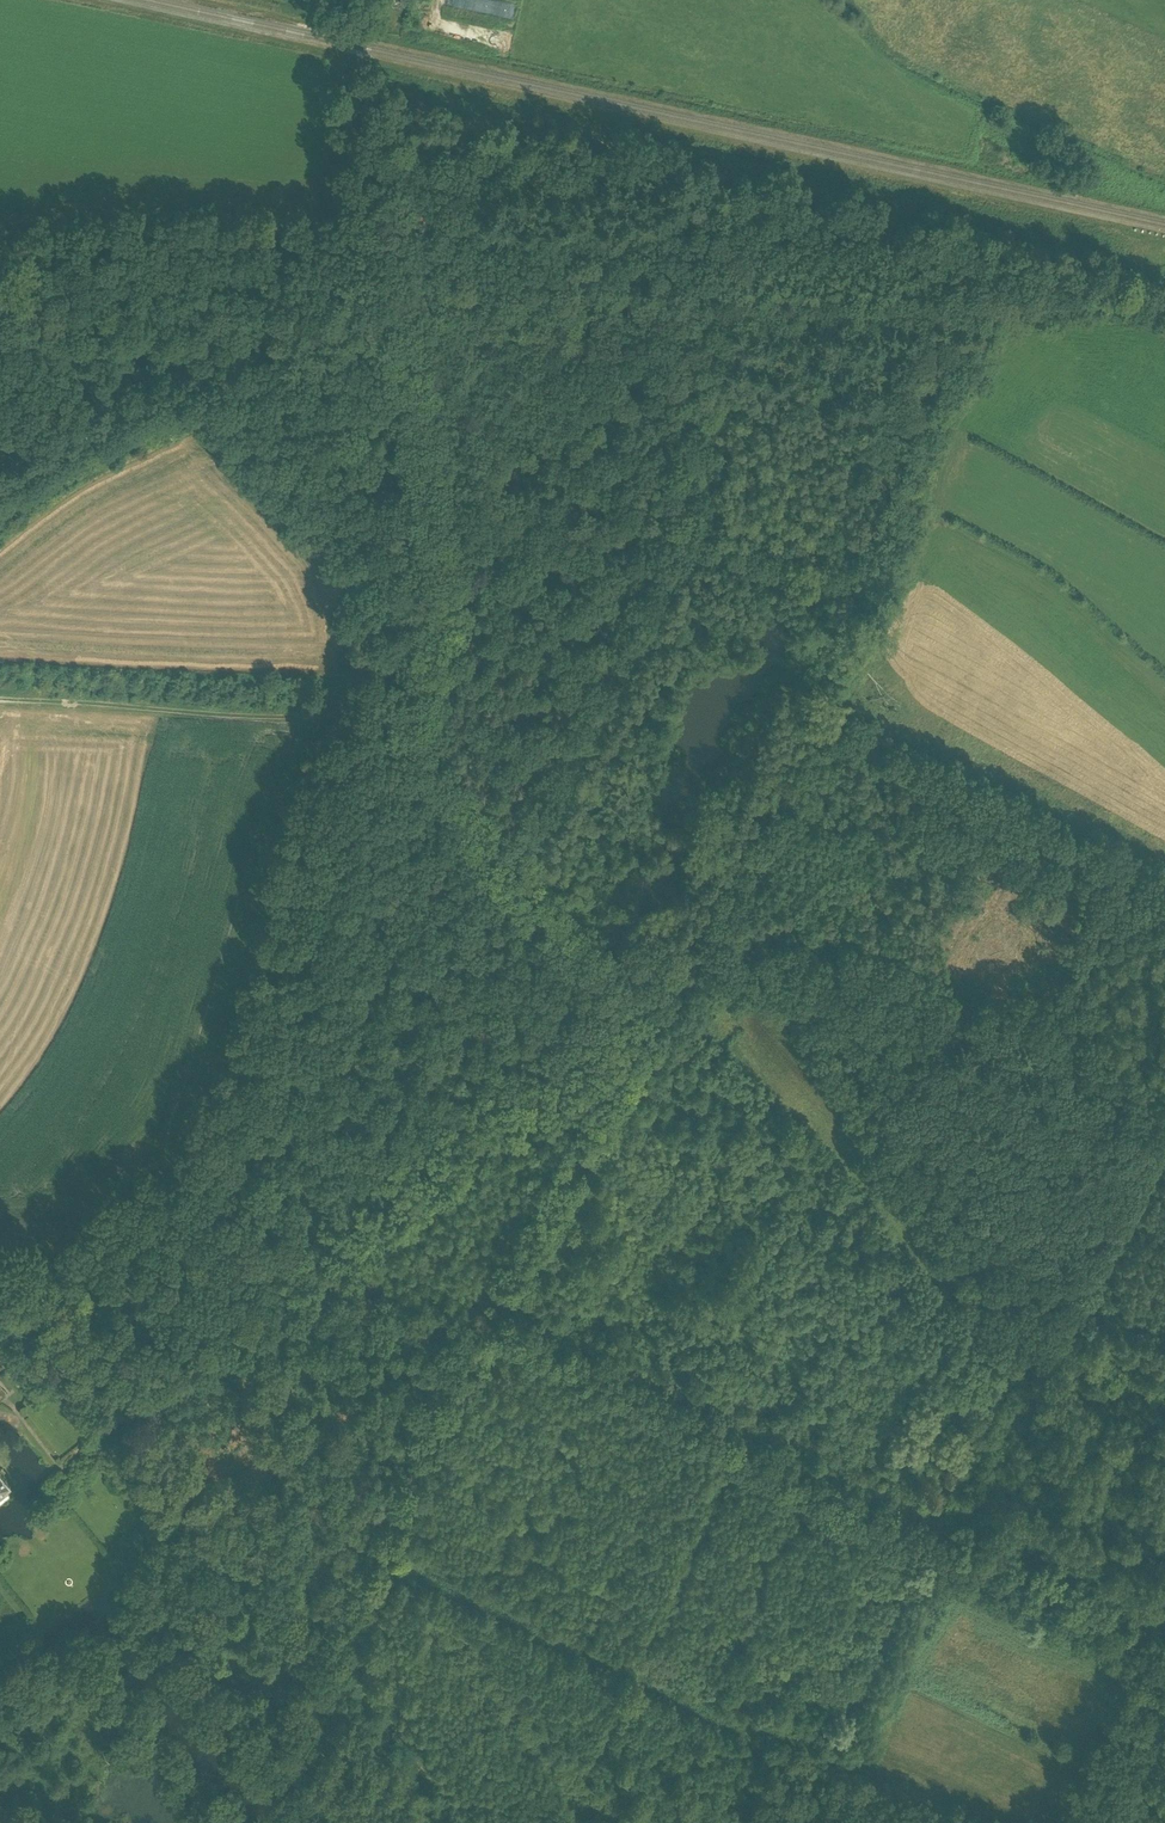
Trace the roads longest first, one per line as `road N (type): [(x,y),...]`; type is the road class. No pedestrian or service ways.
road 1 (unclassified): [(0,485),(277,321),(1128,297),(1164,289)]
road 2 (track): [(448,566),(401,315),(362,0)]
road 3 (track): [(277,321),(0,326)]

